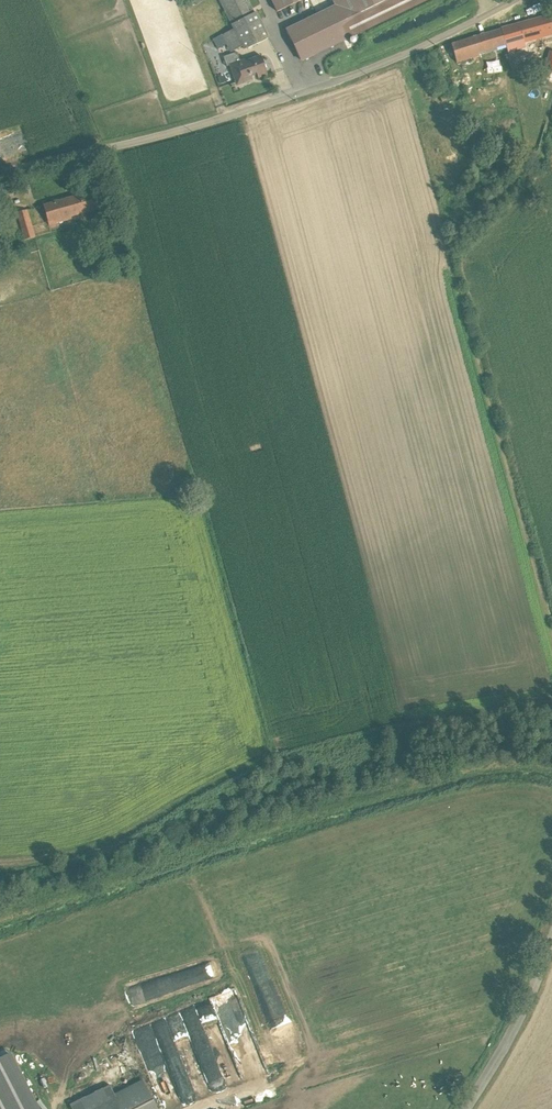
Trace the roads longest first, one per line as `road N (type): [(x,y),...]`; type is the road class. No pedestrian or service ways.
road 1 (track): [(551,766),(475,766),(0,916)]
road 2 (unclassified): [(0,176),(349,77),(513,0)]
road 3 (unclassified): [(465,1108),(551,938)]

